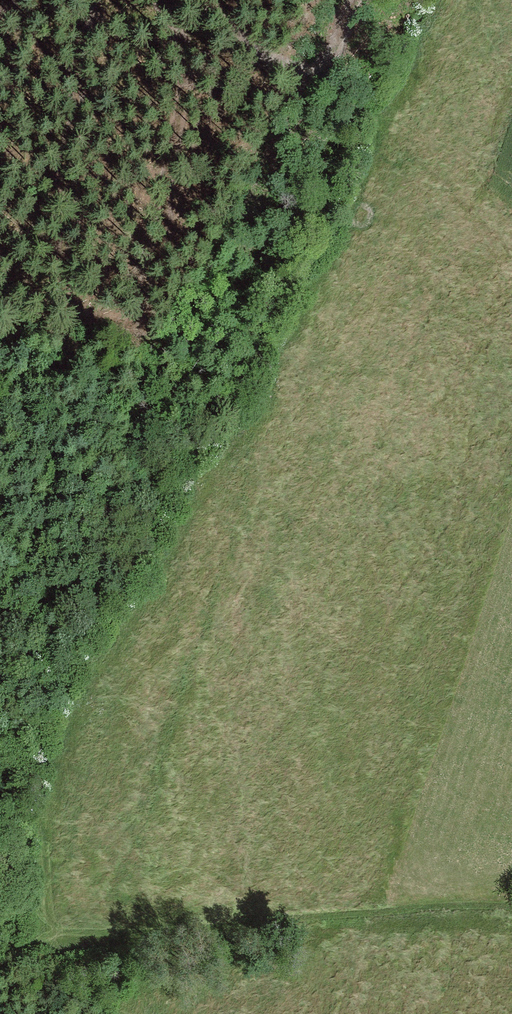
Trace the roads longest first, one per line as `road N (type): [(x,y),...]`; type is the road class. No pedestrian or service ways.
road 1 (track): [(414,116),(196,520),(100,679),(46,810),(36,911)]
road 2 (track): [(0,898),(152,938),(407,903),(511,908)]
road 3 (track): [(197,0),(414,116),(462,0)]

